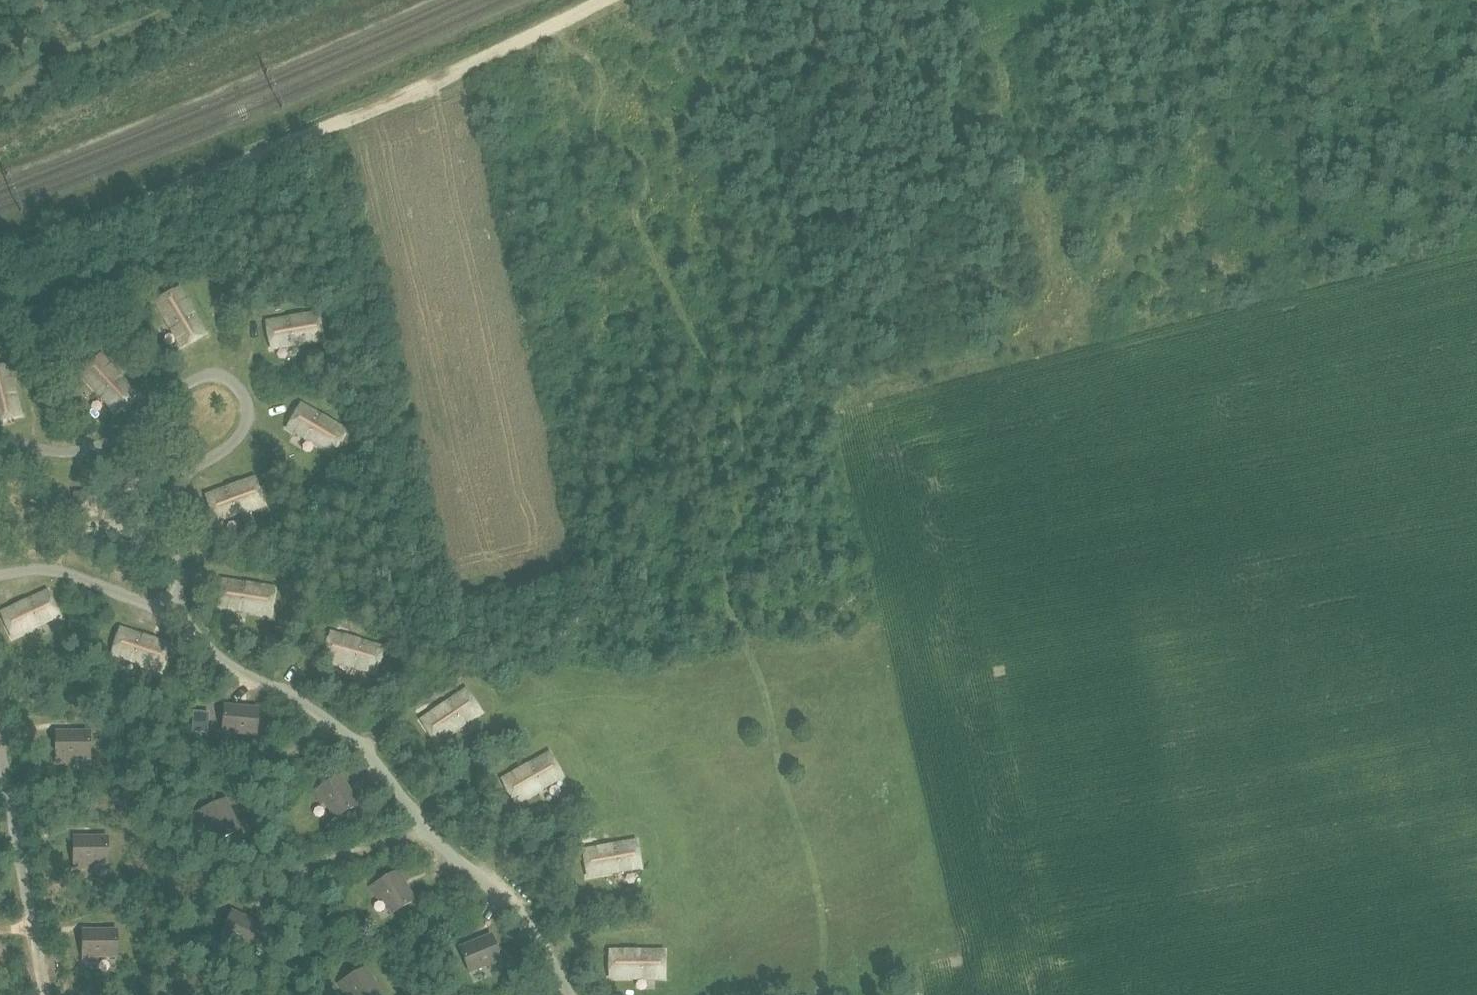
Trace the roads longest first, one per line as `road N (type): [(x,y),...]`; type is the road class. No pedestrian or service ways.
road 1 (track): [(0,253),(265,152),(586,8)]
road 2 (track): [(292,878),(425,832)]

